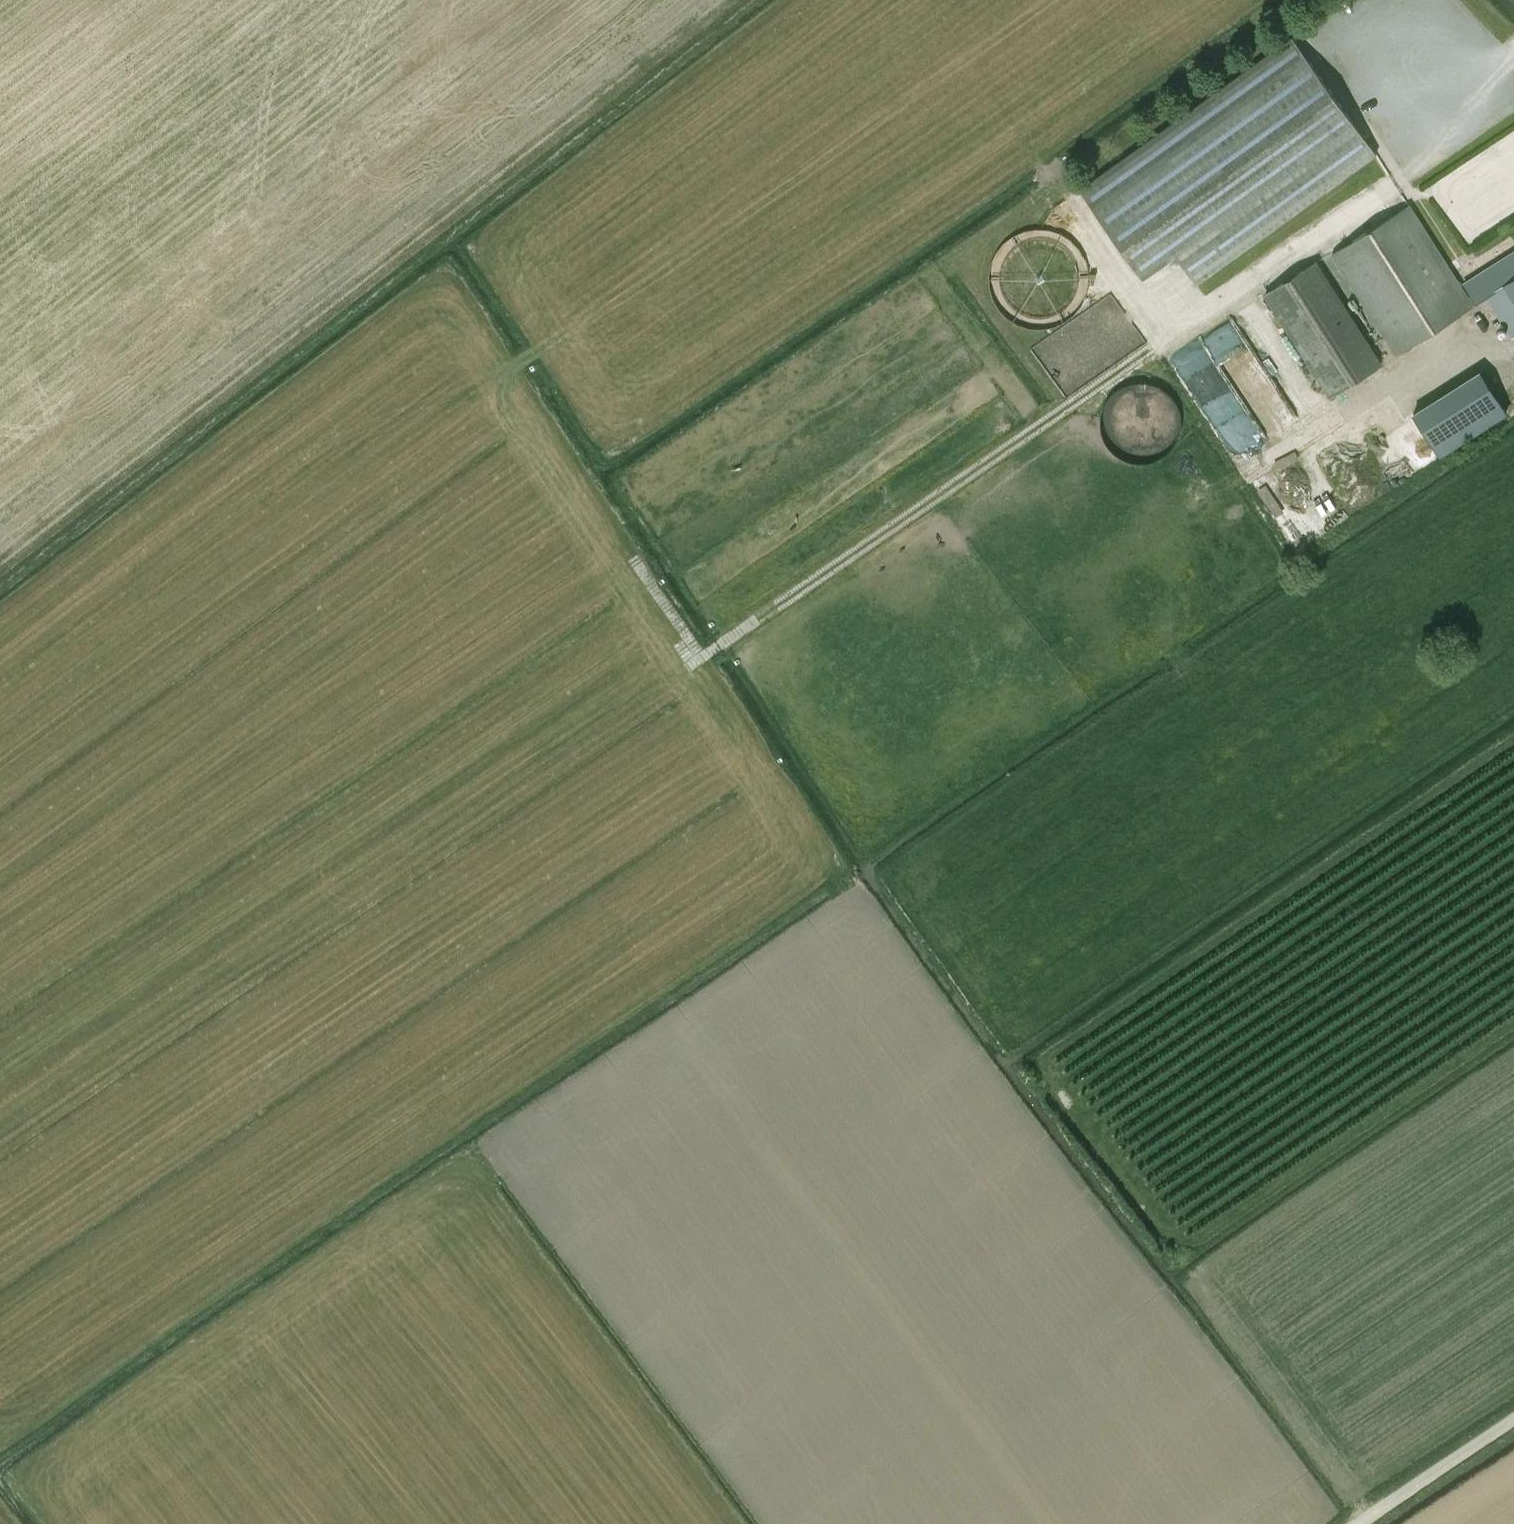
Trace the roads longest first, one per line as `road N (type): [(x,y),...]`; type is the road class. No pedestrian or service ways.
road 1 (unclassified): [(1376,1523),(1513,1428)]

